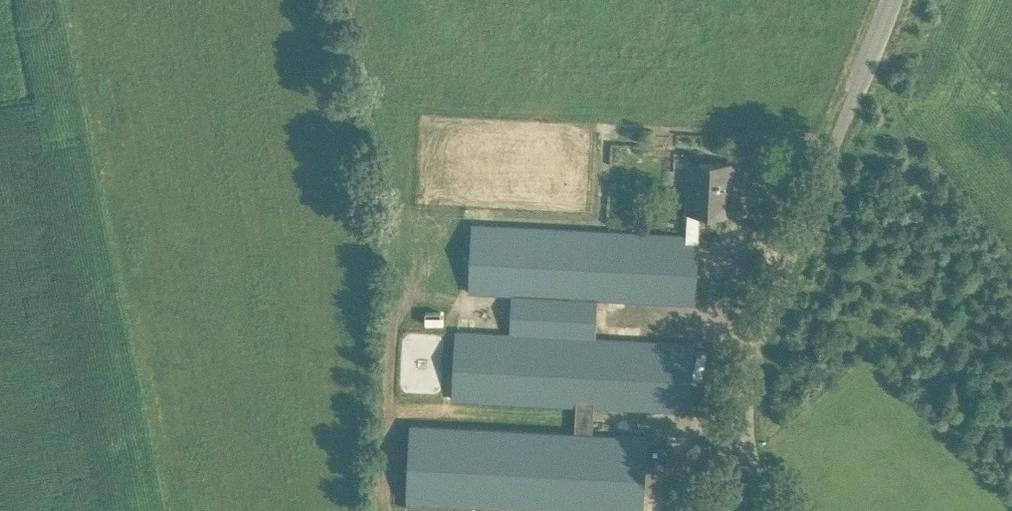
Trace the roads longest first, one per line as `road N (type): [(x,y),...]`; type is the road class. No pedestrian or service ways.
road 1 (unclassified): [(775,510),(750,404),(762,333),(891,0)]

